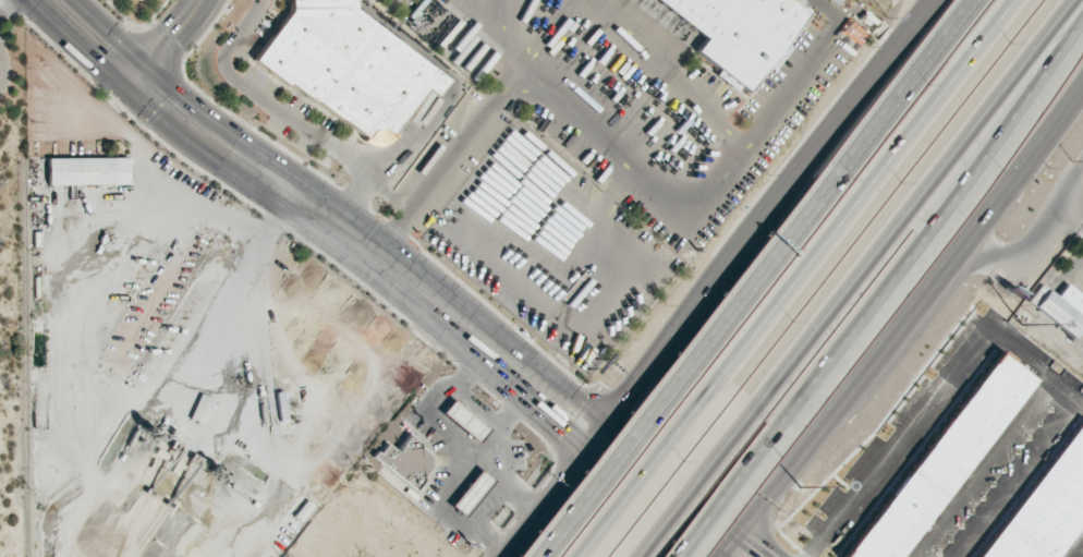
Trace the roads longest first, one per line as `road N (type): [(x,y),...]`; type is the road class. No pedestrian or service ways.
road 1 (secondary): [(34,0),(160,119),(368,268),(716,556)]
road 2 (secondary): [(608,425),(353,216),(175,95),(76,0)]
road 3 (secondary): [(721,556),(1082,84)]
road 4 (secondary): [(938,0),(608,425)]
road 5 (motorway): [(753,417),(1079,0)]
road 6 (motorway): [(774,431),(1082,37)]
road 7 (motorway): [(1022,0),(722,392)]
road 8 (motorway): [(985,0),(691,366)]
road 9 (motorway): [(691,366),(537,556)]
road 10 (secondary): [(677,335),(677,405),(692,440),(732,461),(799,450)]
road 11 (secondary): [(774,556),(608,425)]
road 12 (motorway): [(722,392),(594,556)]
road 13 (motorway): [(642,556),(753,417)]
road 14 (secondary): [(608,425),(510,556)]
road 15 (motorway): [(674,556),(774,431)]
road 16 (secondary): [(645,556),(597,518),(534,524)]

